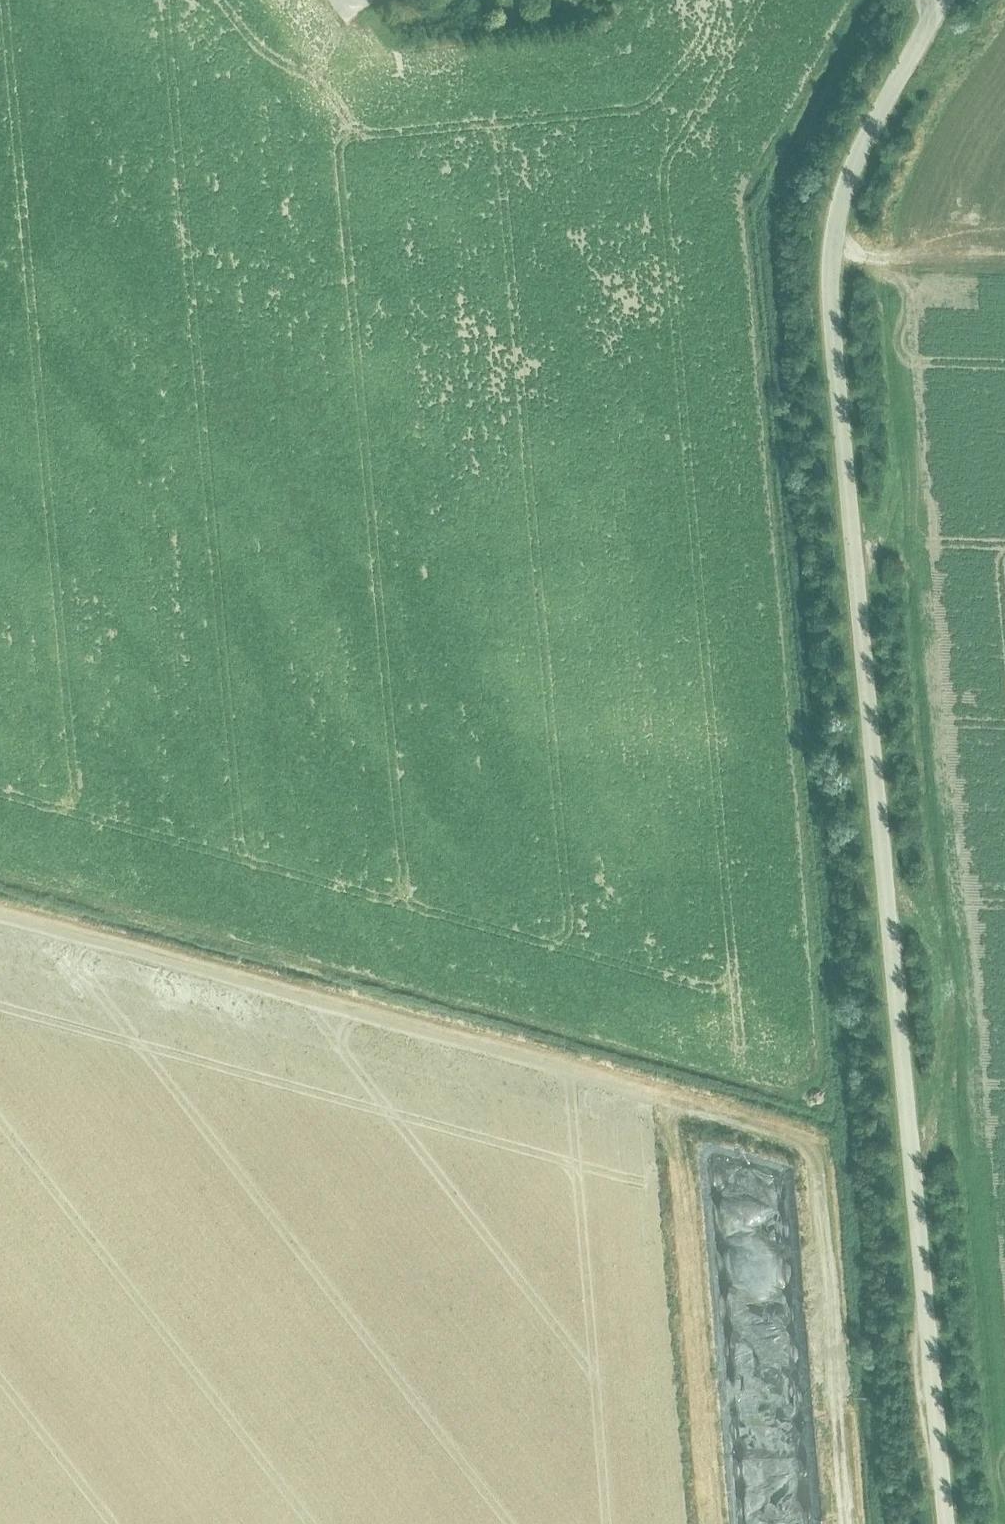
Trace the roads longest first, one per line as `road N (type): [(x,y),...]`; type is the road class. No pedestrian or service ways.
road 1 (tertiary): [(937,1523),(831,252),(852,166),(940,0)]

